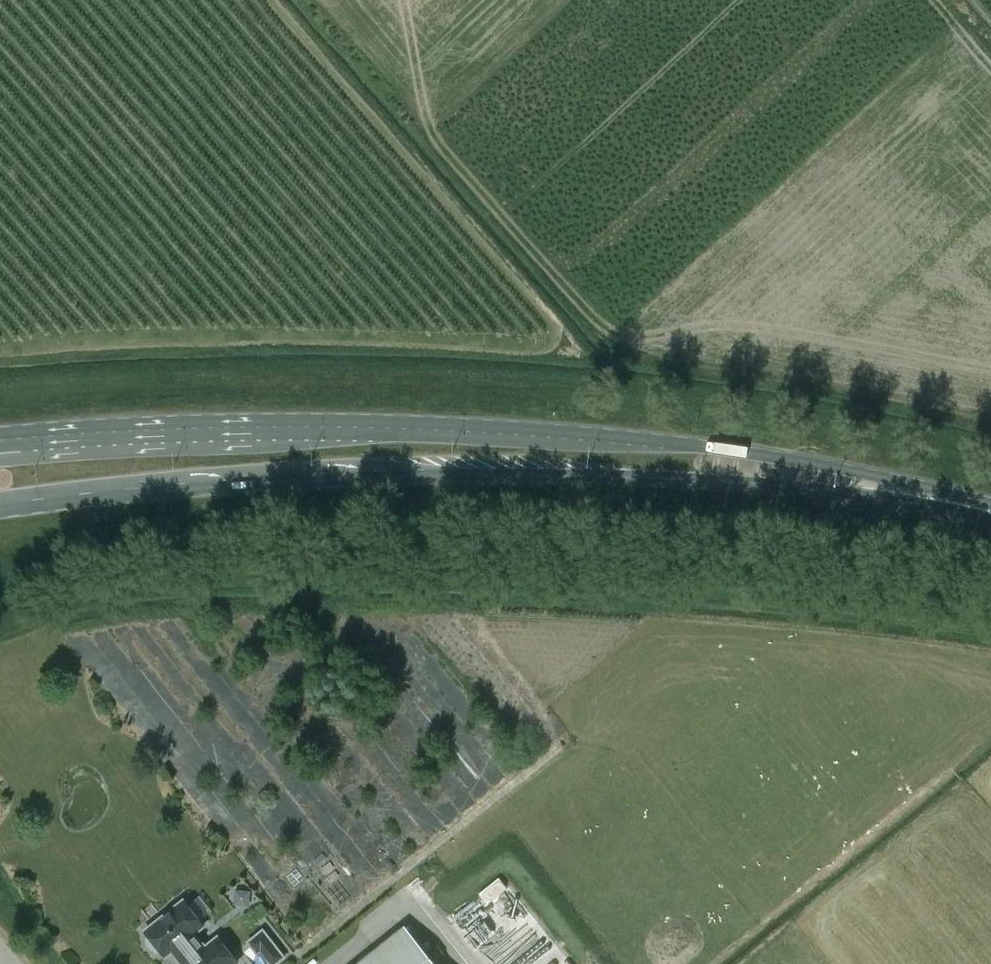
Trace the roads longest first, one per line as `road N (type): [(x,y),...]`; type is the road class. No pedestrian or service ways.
road 1 (primary): [(872,485),(722,447),(435,429),(247,427),(0,439)]
road 2 (primary): [(0,503),(309,474),(872,485)]
road 3 (primary): [(990,511),(872,485)]

